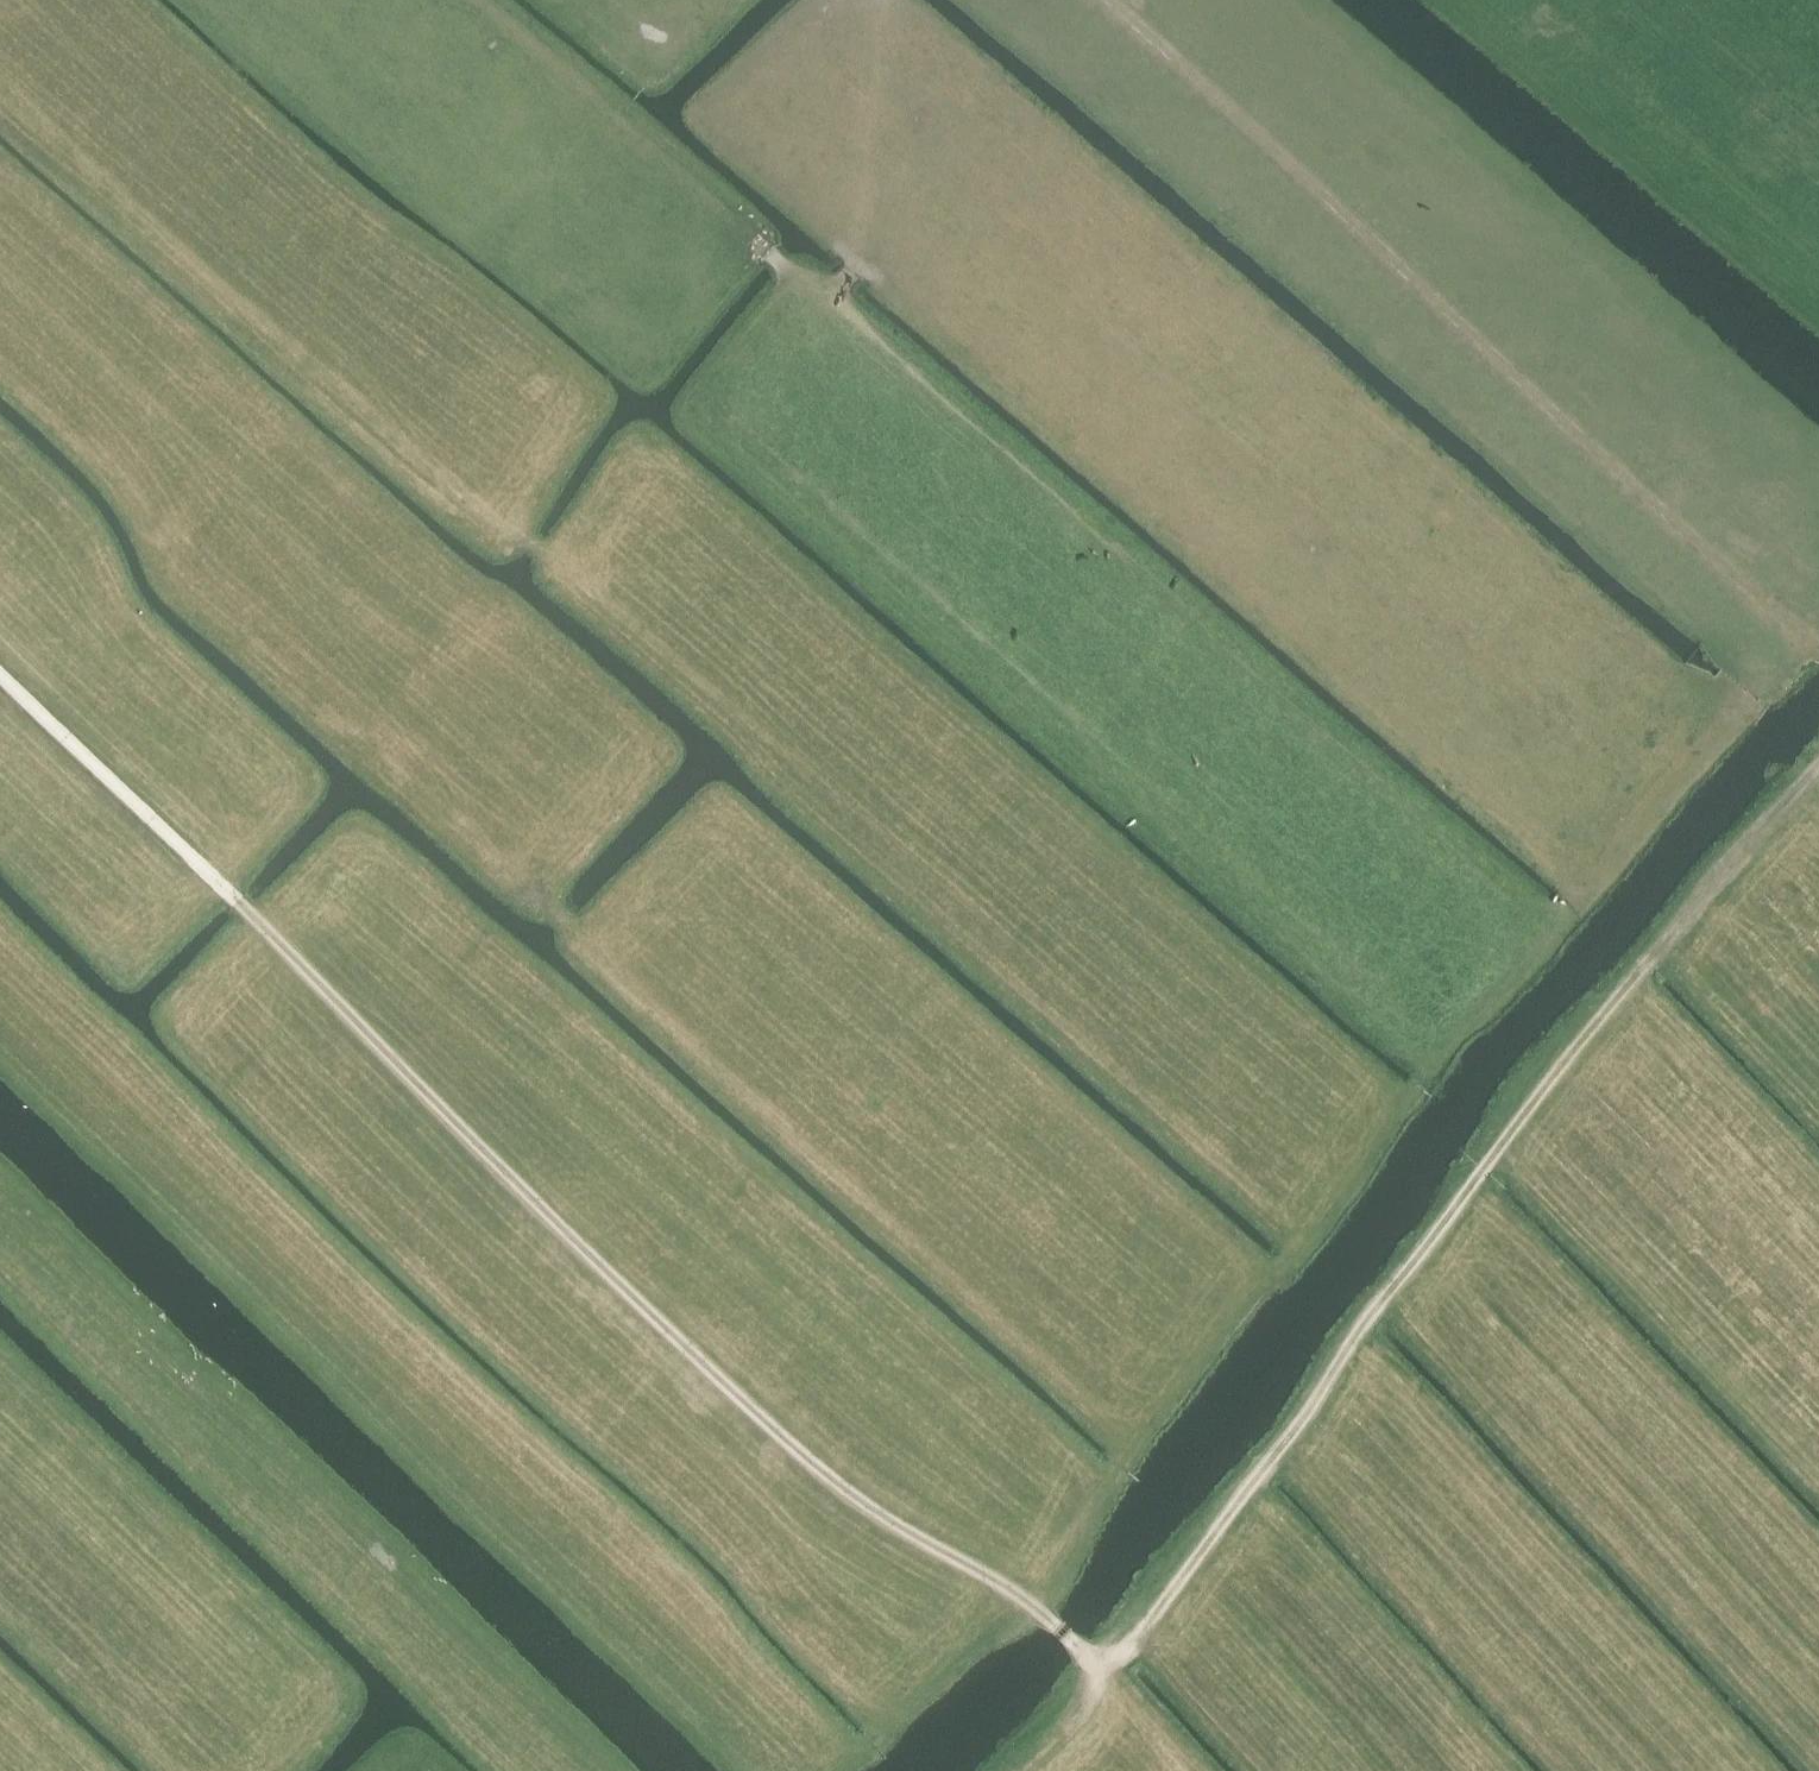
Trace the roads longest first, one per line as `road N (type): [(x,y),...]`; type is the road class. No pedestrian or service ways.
road 1 (track): [(1039,1770),(1091,1703),(1097,1669),(1021,1599),(898,1531),(774,1430),(0,672)]
road 2 (track): [(1818,765),(1473,1183),(1254,1480),(1097,1669)]
road 3 (track): [(1818,646),(1109,0)]

